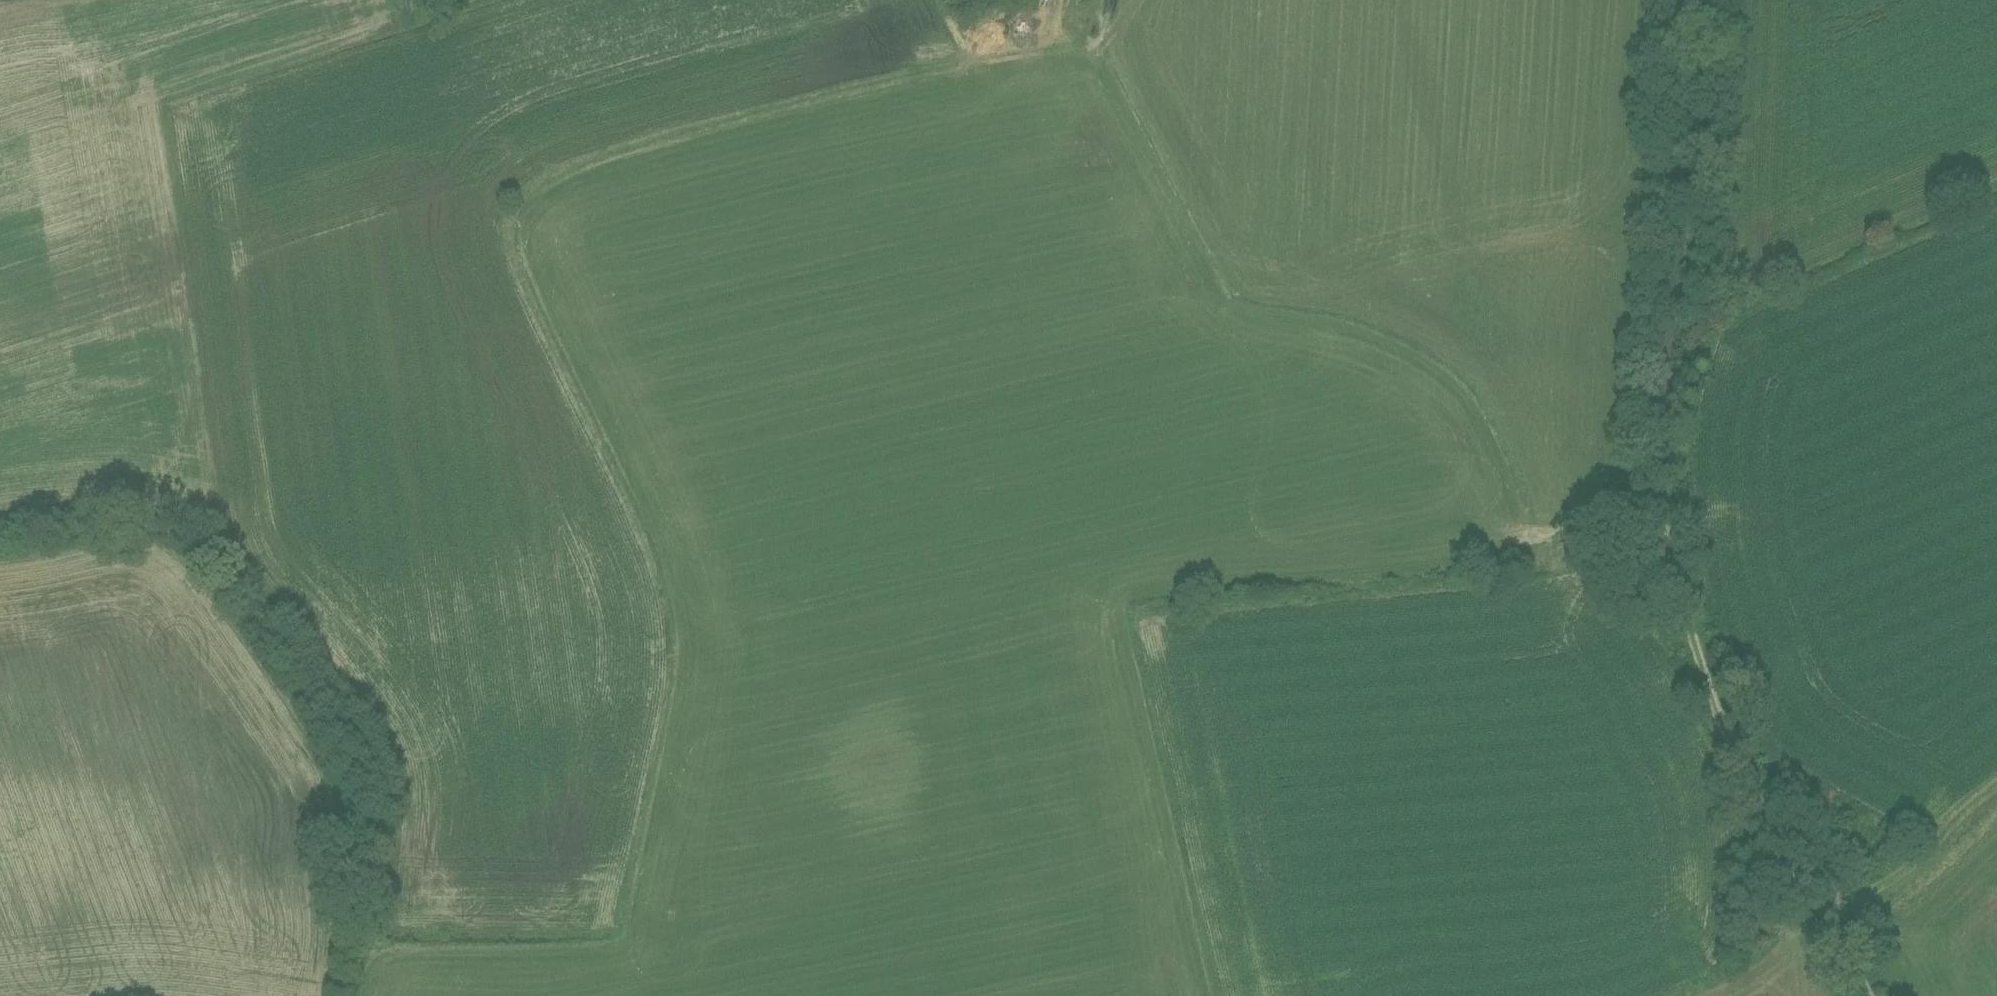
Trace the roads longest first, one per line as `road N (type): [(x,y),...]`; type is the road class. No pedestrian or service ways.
road 1 (track): [(1869,995),(1749,763),(1683,591),(1687,128),(1697,0)]

